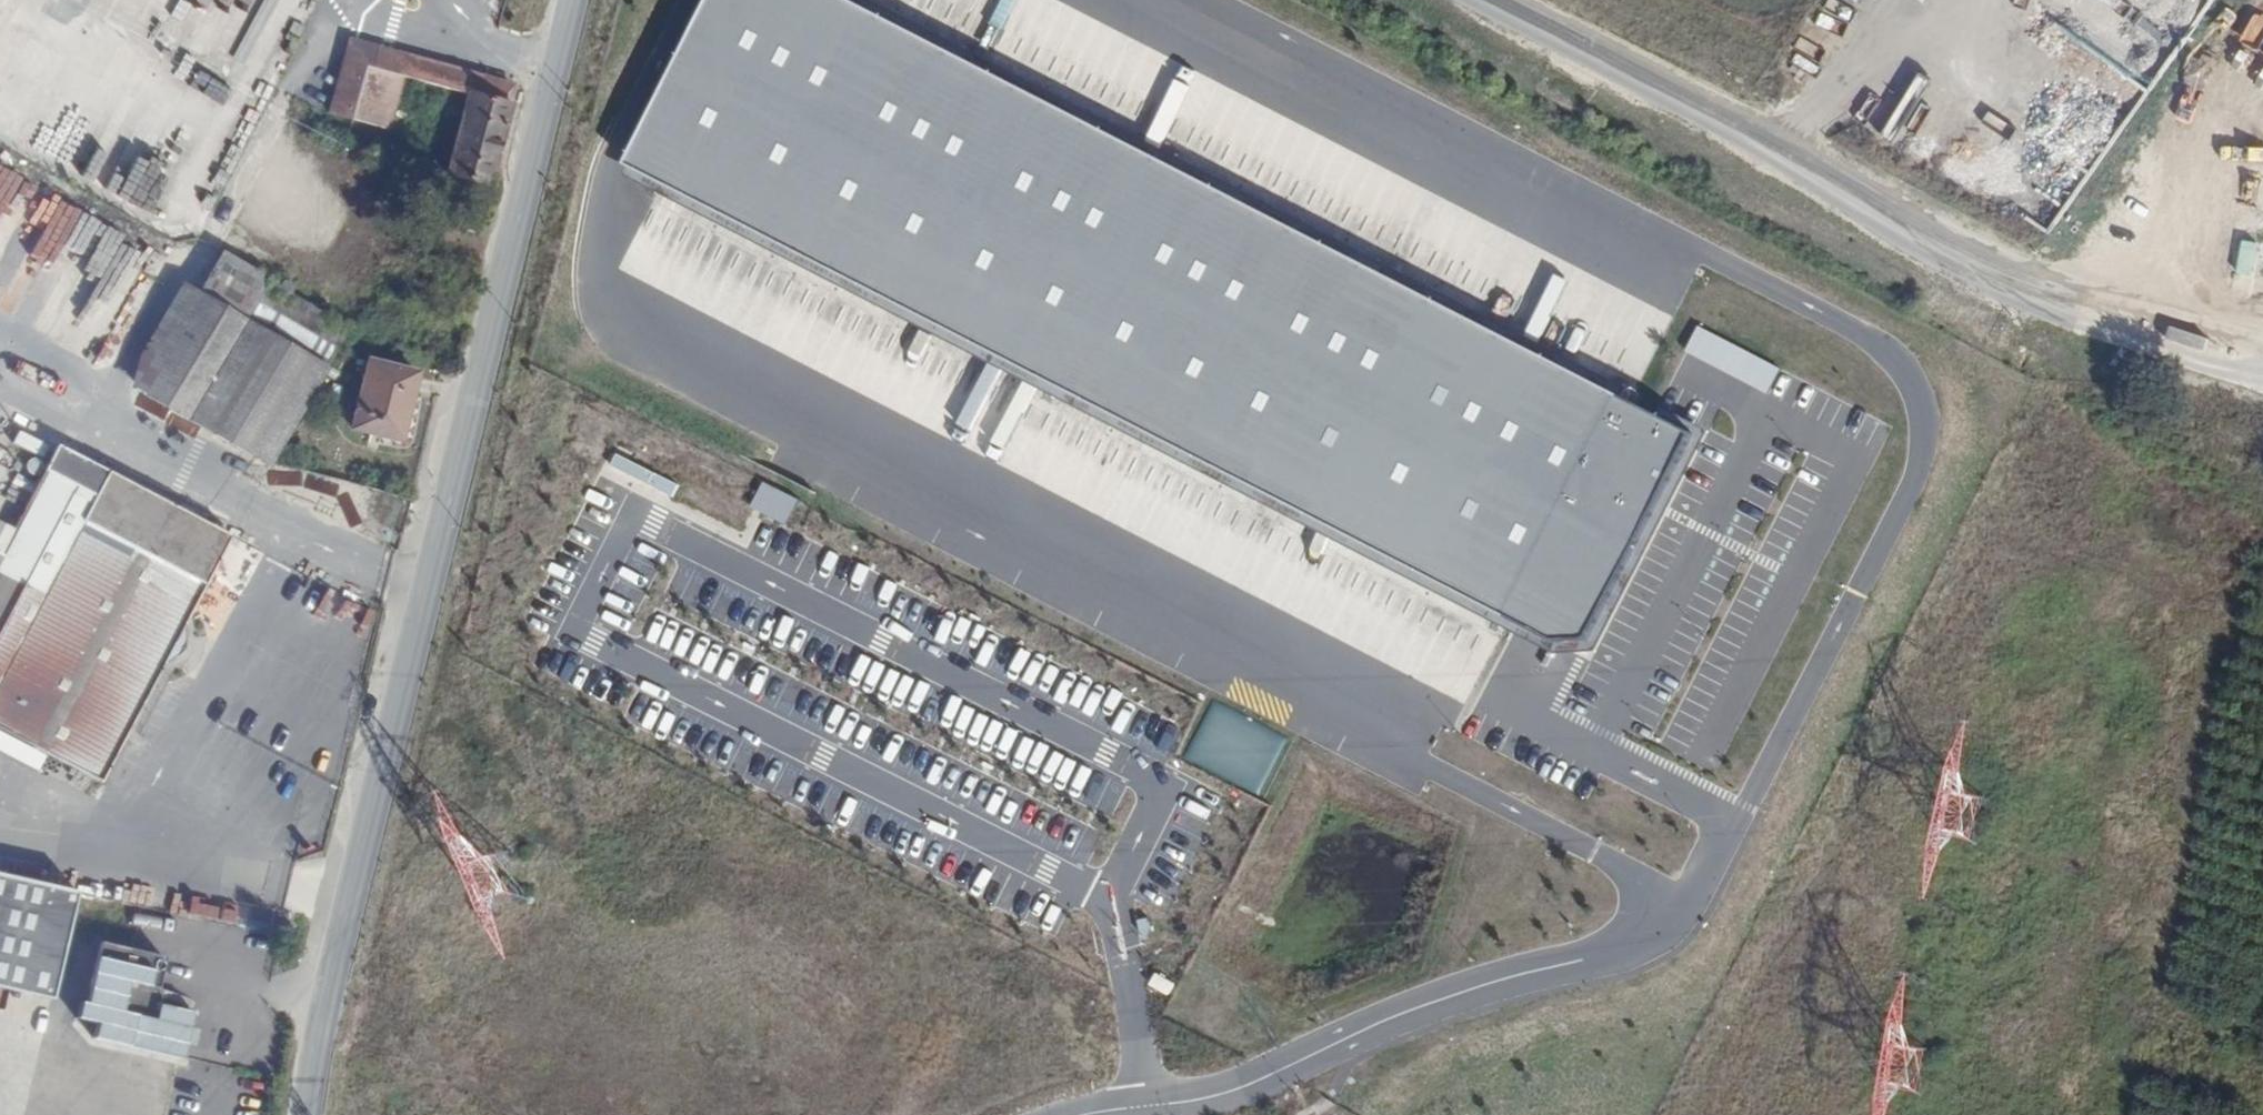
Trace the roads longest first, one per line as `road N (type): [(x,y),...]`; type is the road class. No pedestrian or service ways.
road 1 (secondary): [(307,1114),(343,932),(570,0)]
road 2 (unclassified): [(1479,0),(2069,311),(2262,363)]

